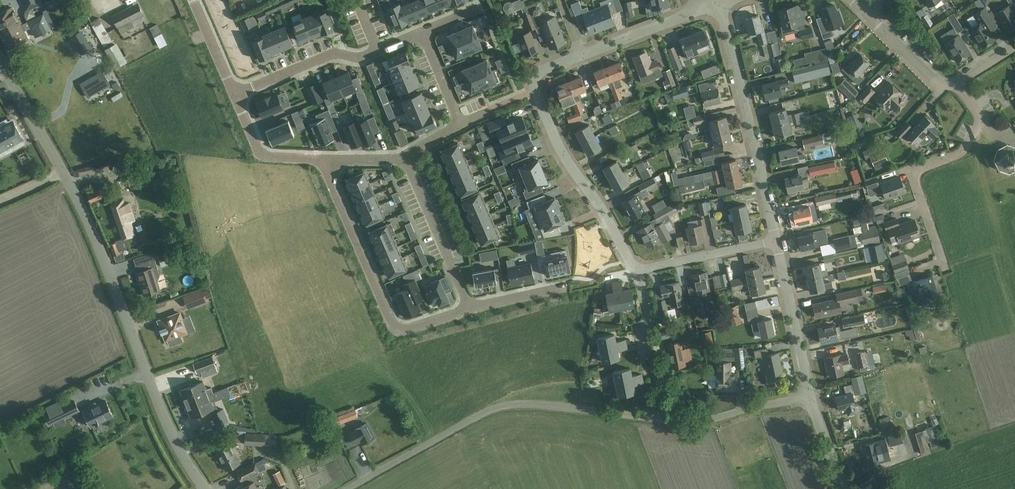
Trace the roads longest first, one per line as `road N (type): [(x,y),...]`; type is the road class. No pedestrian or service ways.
road 1 (unclassified): [(345,488),(505,406),(700,421),(810,396)]
road 2 (unclassified): [(205,488),(171,435),(81,209),(0,61)]
road 3 (residential): [(636,266),(565,157),(535,90),(542,70),(582,55)]
road 4 (residential): [(322,159),(392,324),(406,329),(471,309)]
road 5 (residential): [(777,240),(719,2)]
road 6 (residential): [(946,271),(914,179),(919,168),(961,152),(978,123),(956,85)]
road 7 (residential): [(423,32),(358,57),(336,53),(235,94)]
road 8 (residential): [(404,157),(471,309)]
road 9 (residential): [(404,157),(460,124),(423,32)]
road 10 (residential): [(810,396),(777,240)]
road 11 (residential): [(636,266),(777,240)]
road 12 (residential): [(582,55),(705,7)]
road 13 (residential): [(322,159),(262,153),(235,94)]
road 14 (residential): [(866,13),(937,85),(956,85)]

